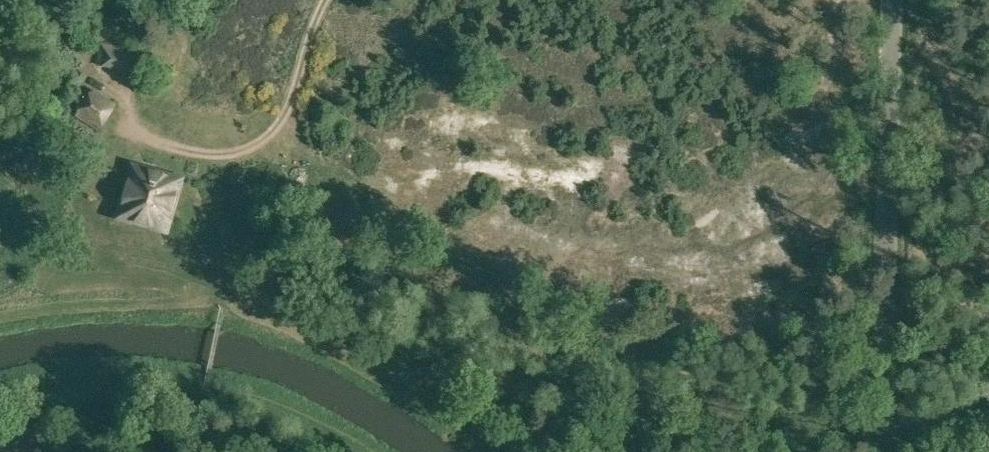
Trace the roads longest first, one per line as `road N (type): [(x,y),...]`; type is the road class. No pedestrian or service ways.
road 1 (track): [(883,425),(439,370),(414,407)]
road 2 (unclassified): [(882,451),(893,0)]
road 3 (track): [(476,451),(442,422),(263,320),(220,311)]
road 4 (track): [(220,311),(0,300)]

